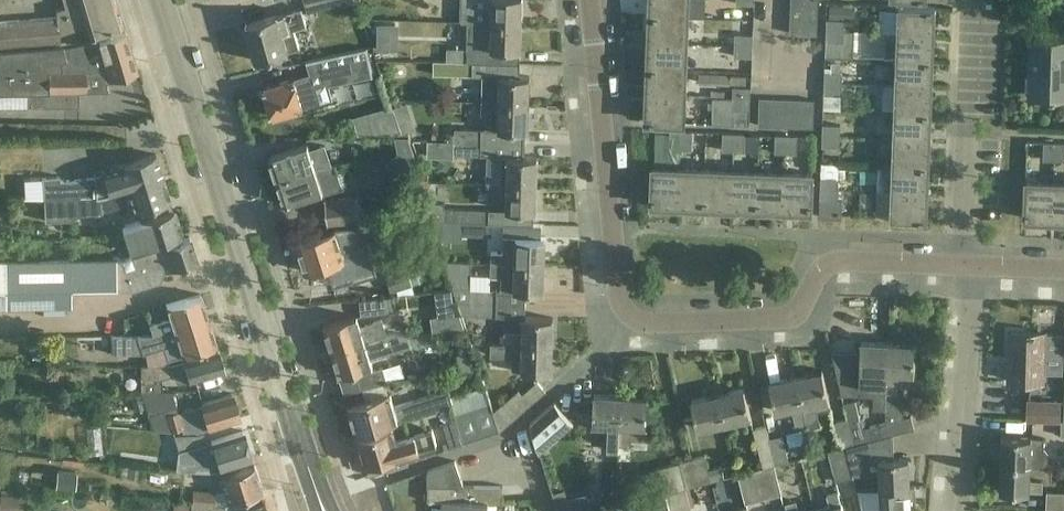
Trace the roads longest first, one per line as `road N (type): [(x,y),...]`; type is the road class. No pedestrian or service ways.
road 1 (residential): [(962,256),(824,251),(801,306),(775,321),(633,322),(619,301),(583,0)]
road 2 (tertiary): [(298,429),(163,0)]
road 3 (residential): [(962,256),(965,0)]
road 4 (residential): [(956,510),(977,256)]

